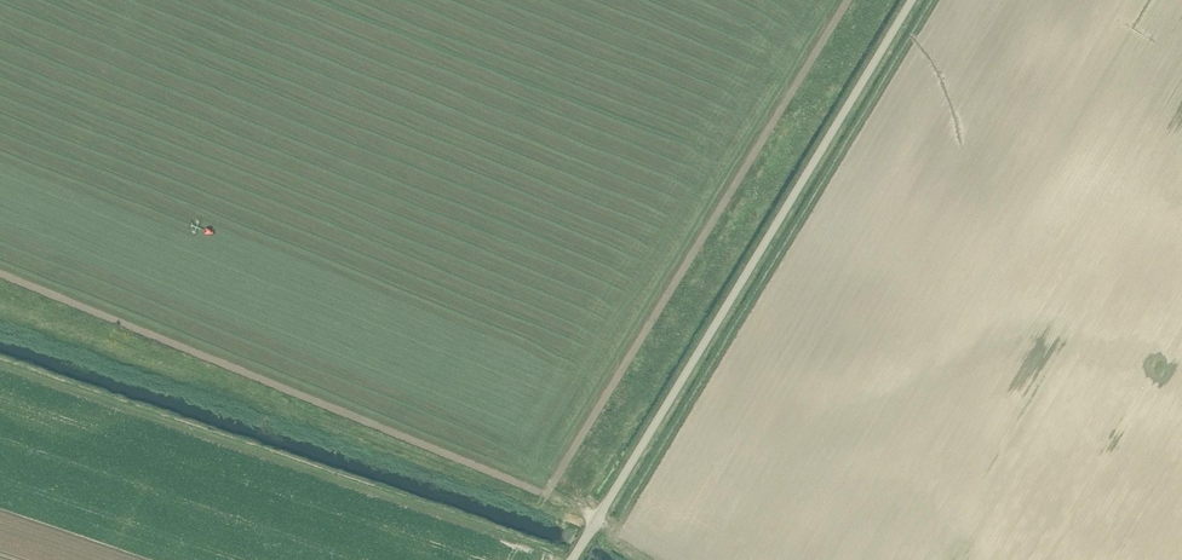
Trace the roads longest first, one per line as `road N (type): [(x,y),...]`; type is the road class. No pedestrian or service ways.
road 1 (unclassified): [(571,559),(911,0)]

